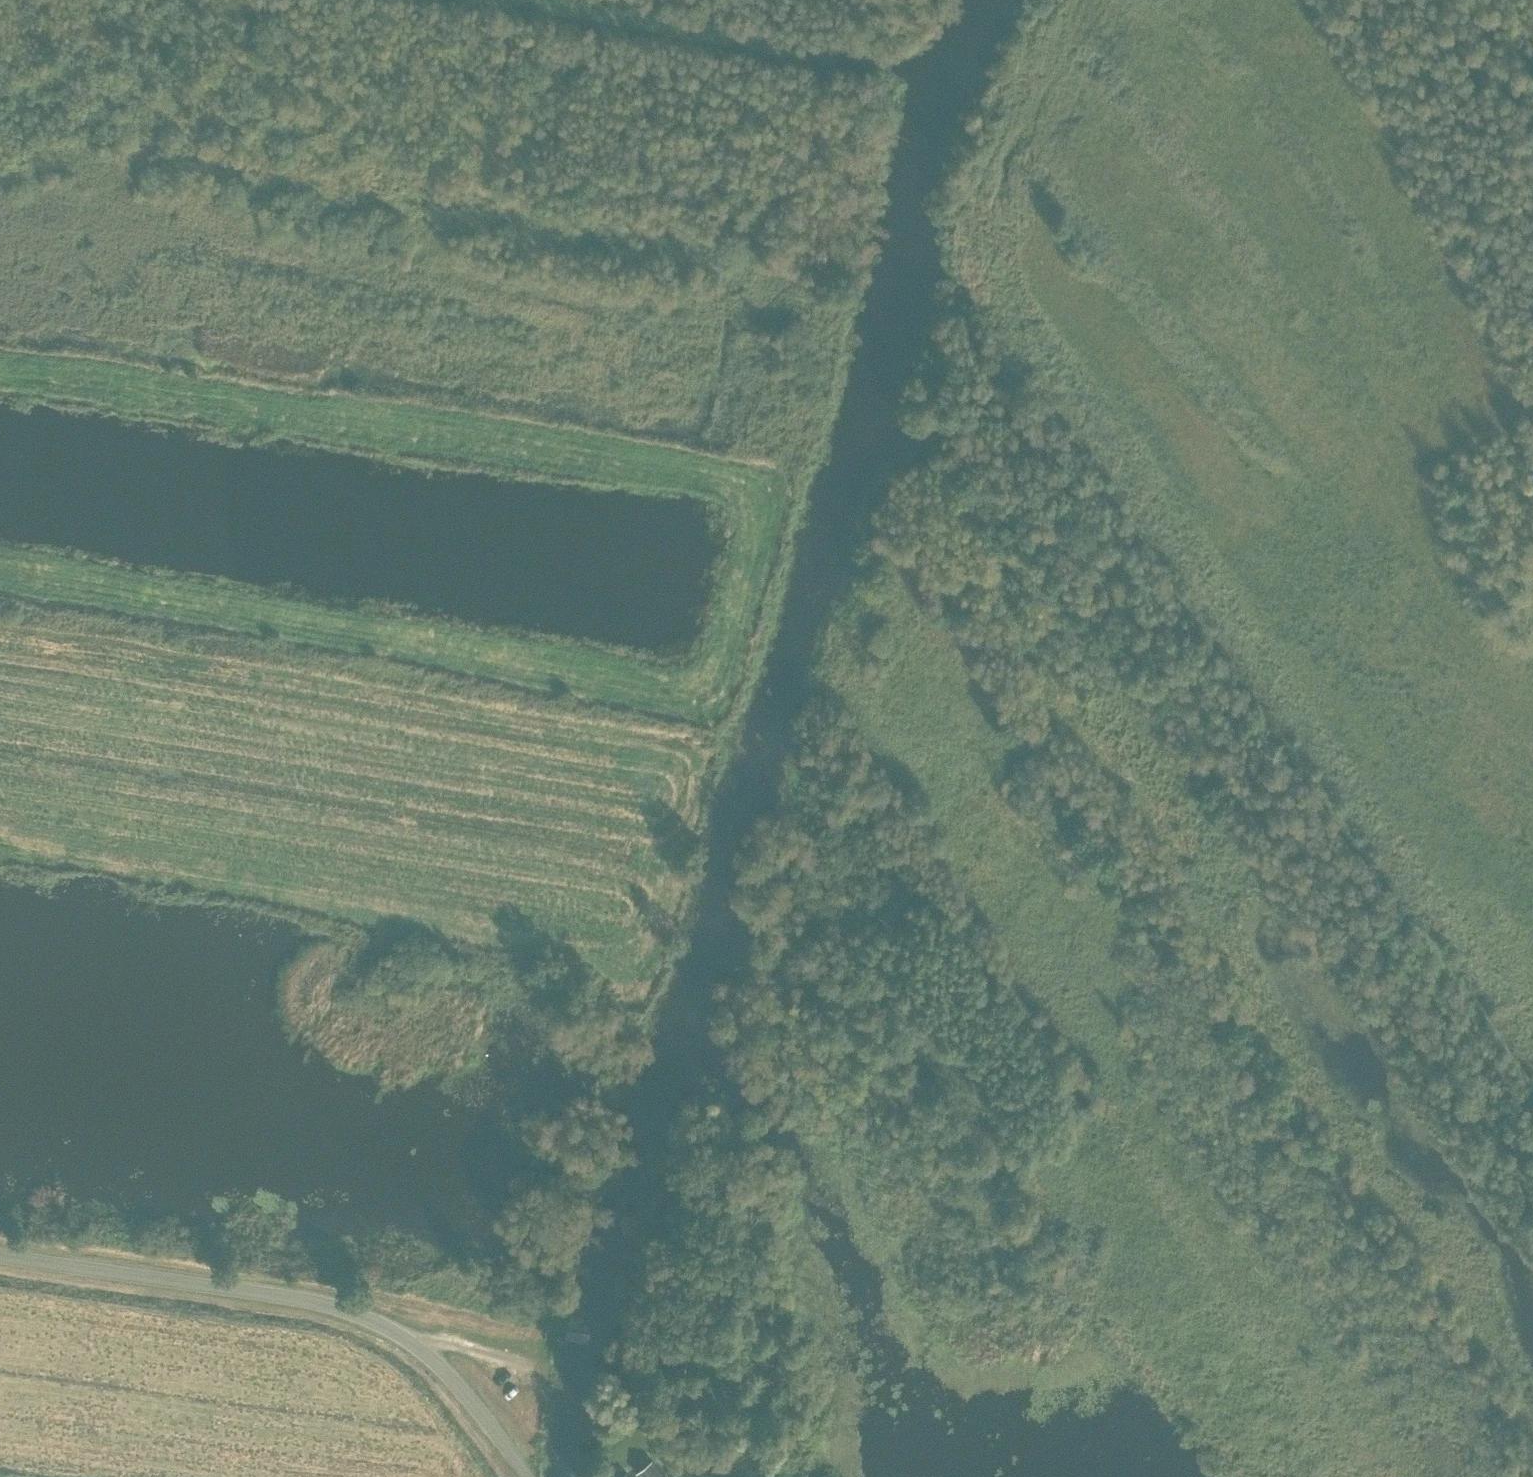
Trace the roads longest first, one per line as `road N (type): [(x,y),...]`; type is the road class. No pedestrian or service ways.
road 1 (unclassified): [(526,1476),(442,1369),(398,1333),(335,1311),(0,1259)]

